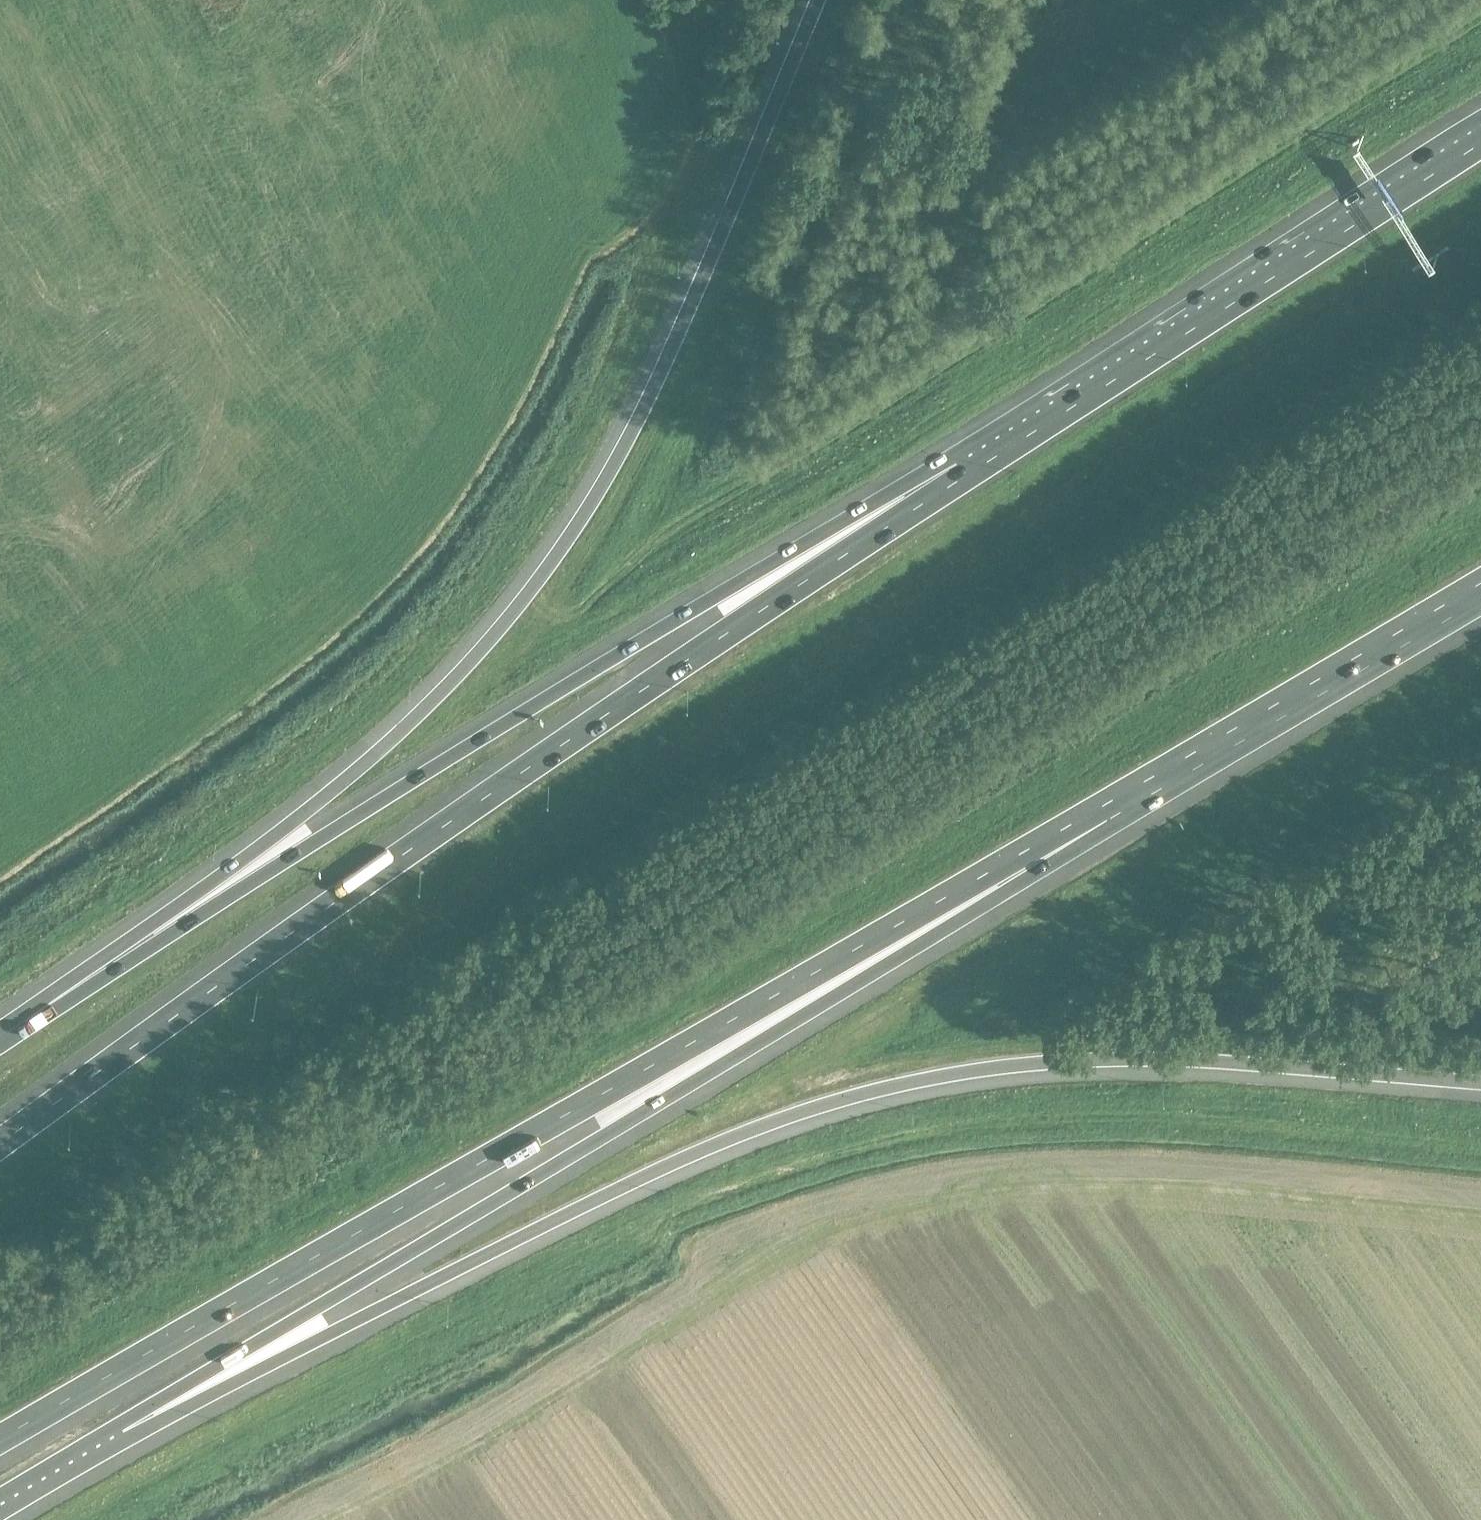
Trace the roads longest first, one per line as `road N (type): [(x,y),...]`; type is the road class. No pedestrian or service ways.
road 1 (motorway): [(123,1432),(336,1332),(701,1141),(852,1092),(1063,1061),(1480,1085)]
road 2 (motorway): [(816,0),(671,348),(593,503),(522,601),(353,772),(10,1032)]
road 3 (motorway): [(0,1439),(1104,816)]
road 4 (motorway): [(964,477),(555,750),(0,1144)]
road 5 (motorway): [(123,1432),(808,1015),(1104,816)]
road 6 (motorway): [(964,477),(745,580),(10,1032)]
road 7 (motorway): [(1480,144),(964,477)]
road 8 (motorway): [(1104,816),(1480,591)]
road 9 (motorway): [(0,1506),(123,1432)]

